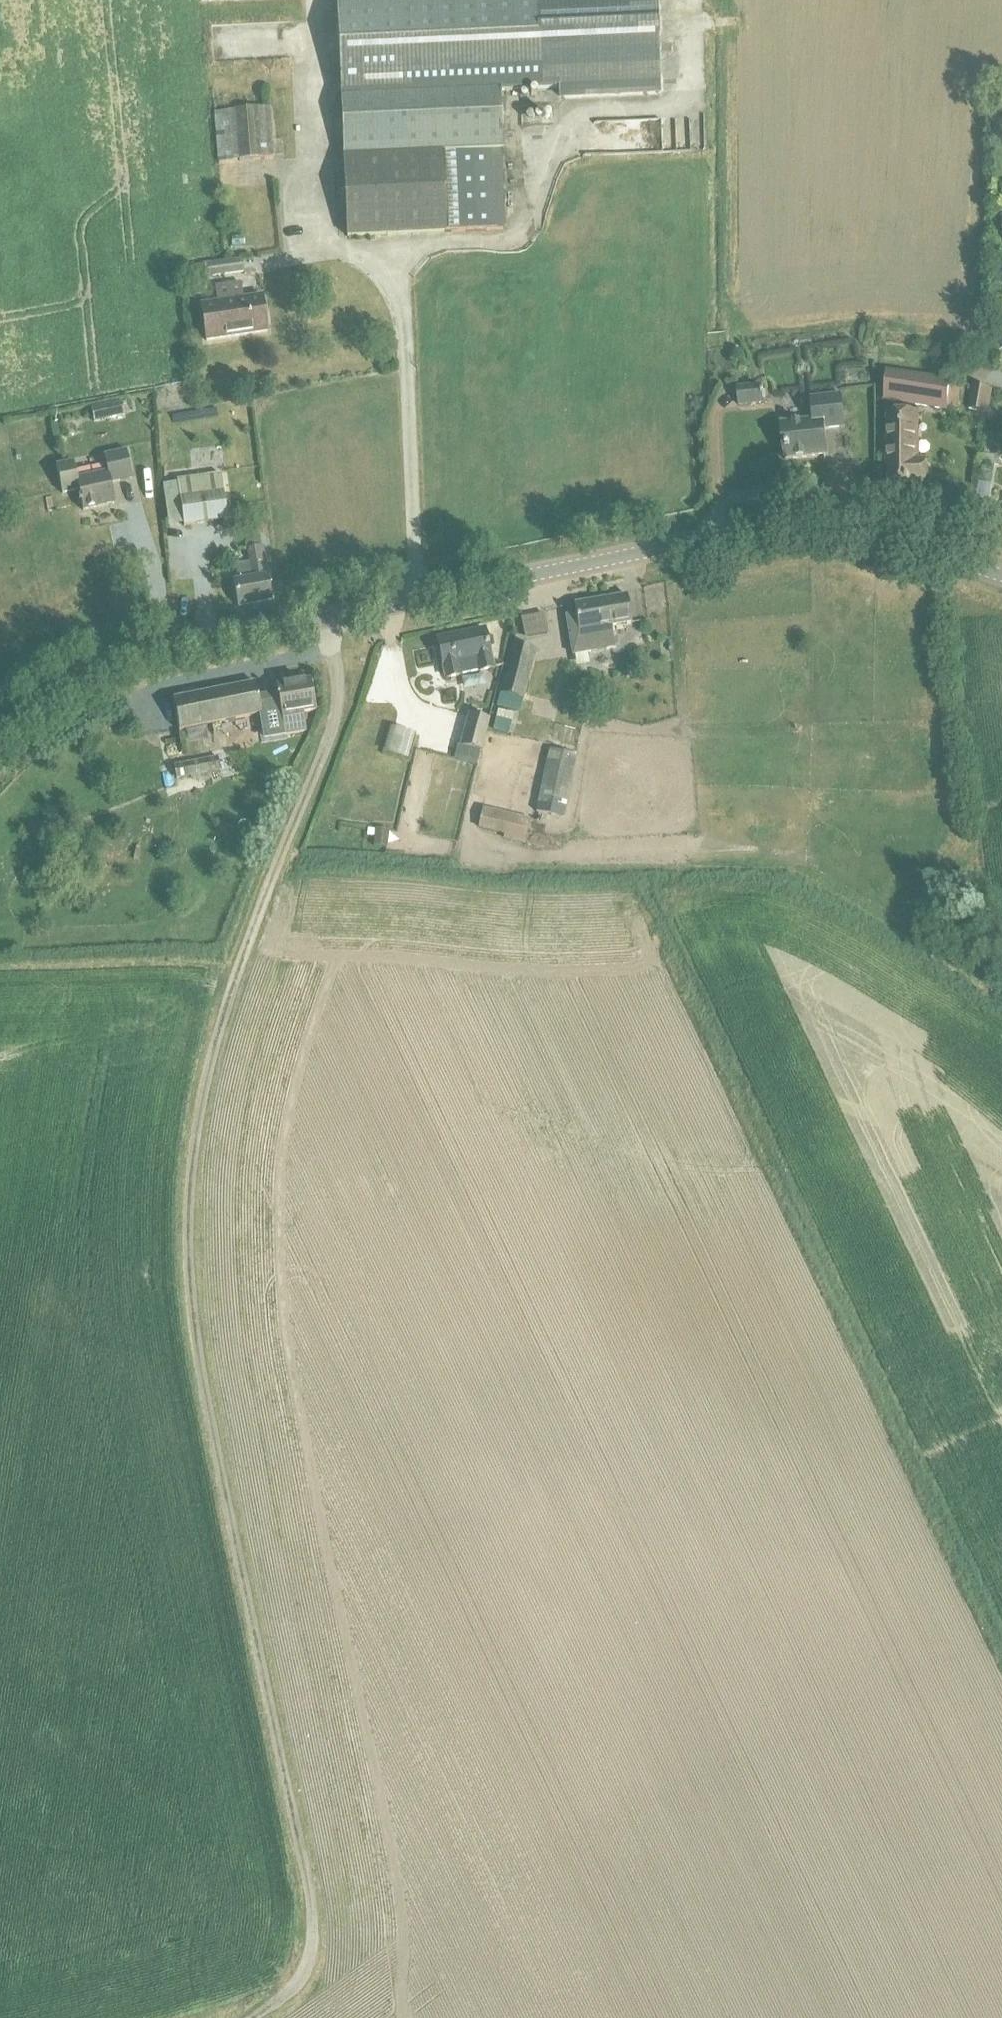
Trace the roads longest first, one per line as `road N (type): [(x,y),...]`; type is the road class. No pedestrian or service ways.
road 1 (tertiary): [(0,735),(69,689),(157,652),(776,526),(863,531),(1001,574)]

